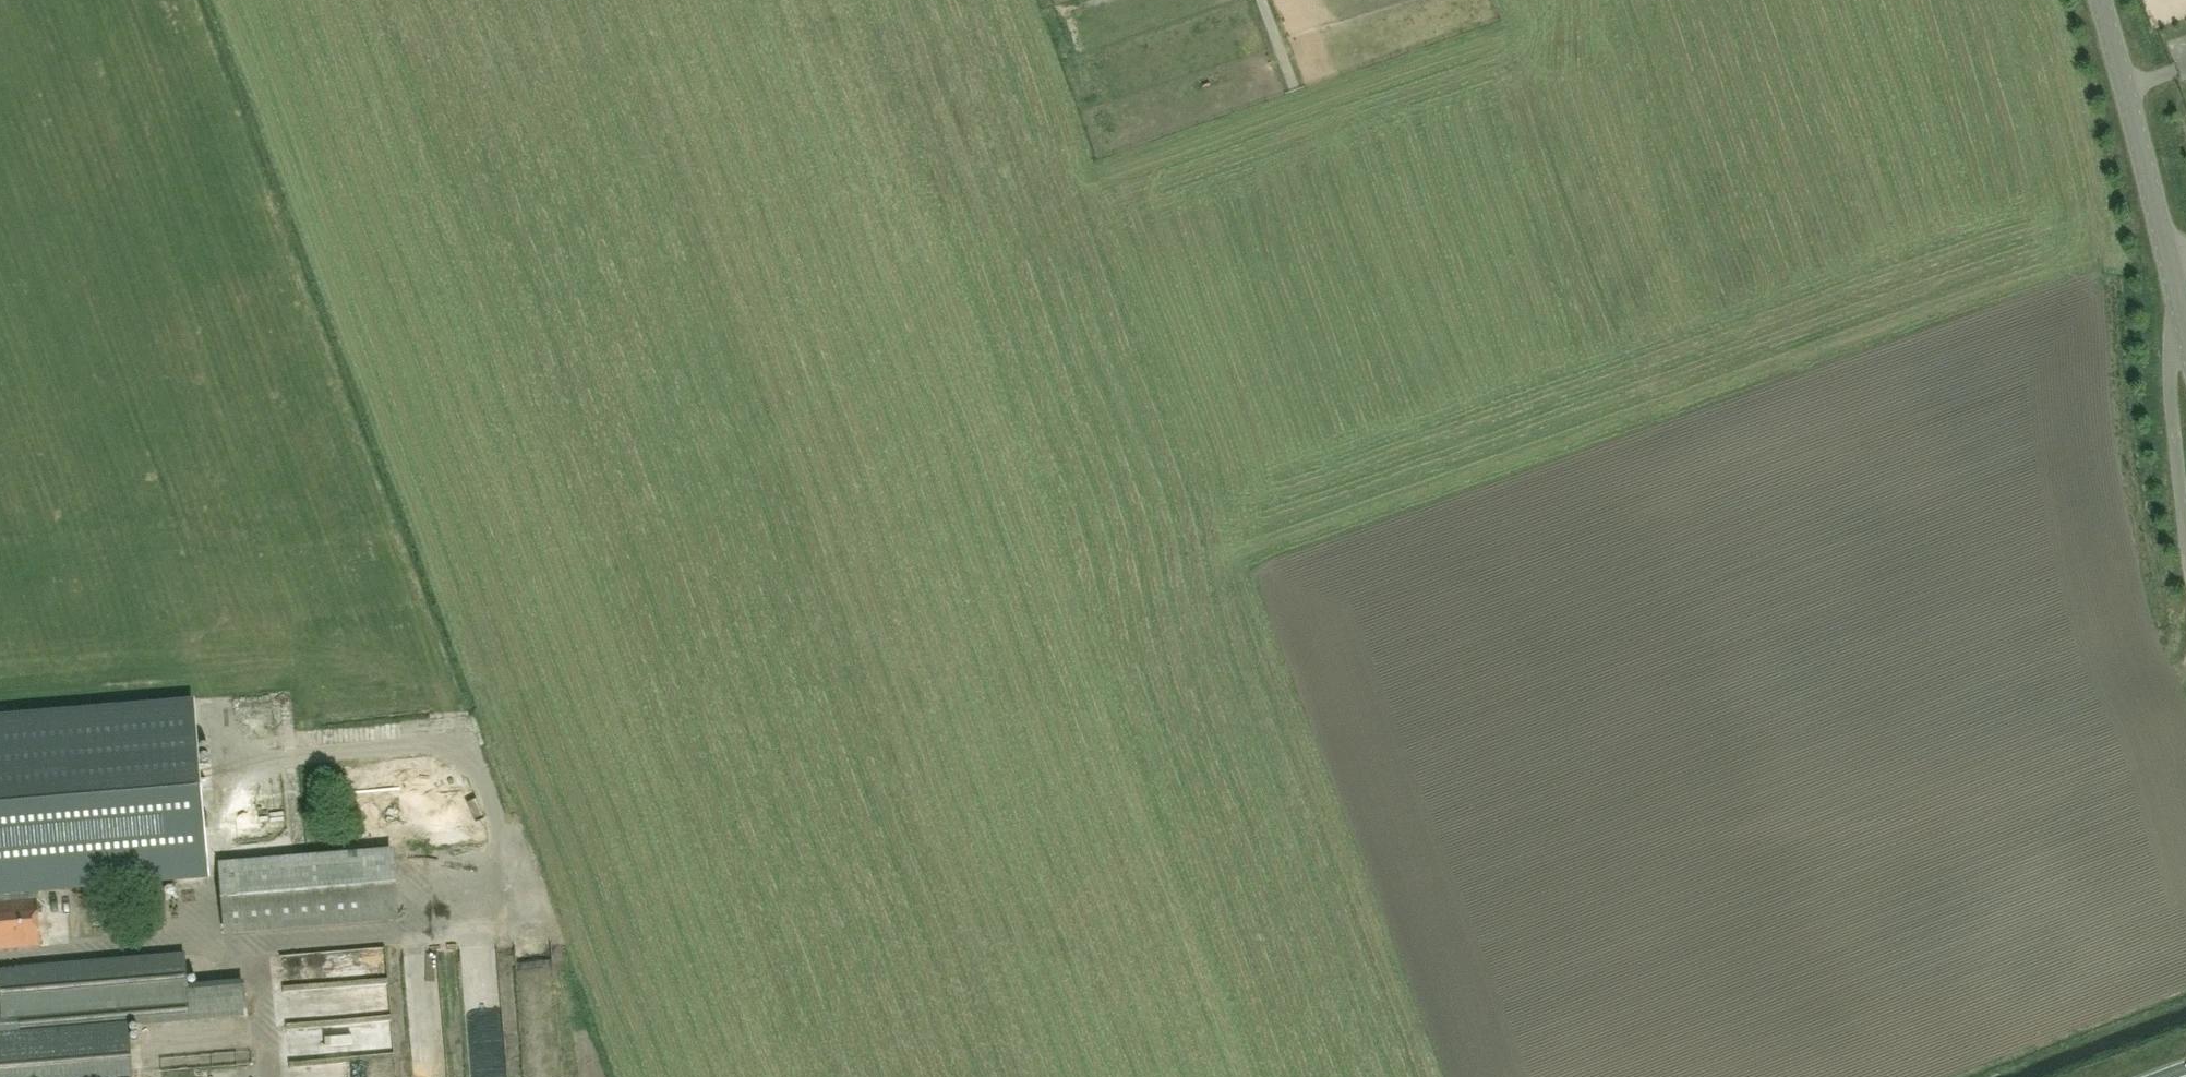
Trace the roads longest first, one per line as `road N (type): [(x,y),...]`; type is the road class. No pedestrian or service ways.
road 1 (unclassified): [(2185,350),(2102,0)]

